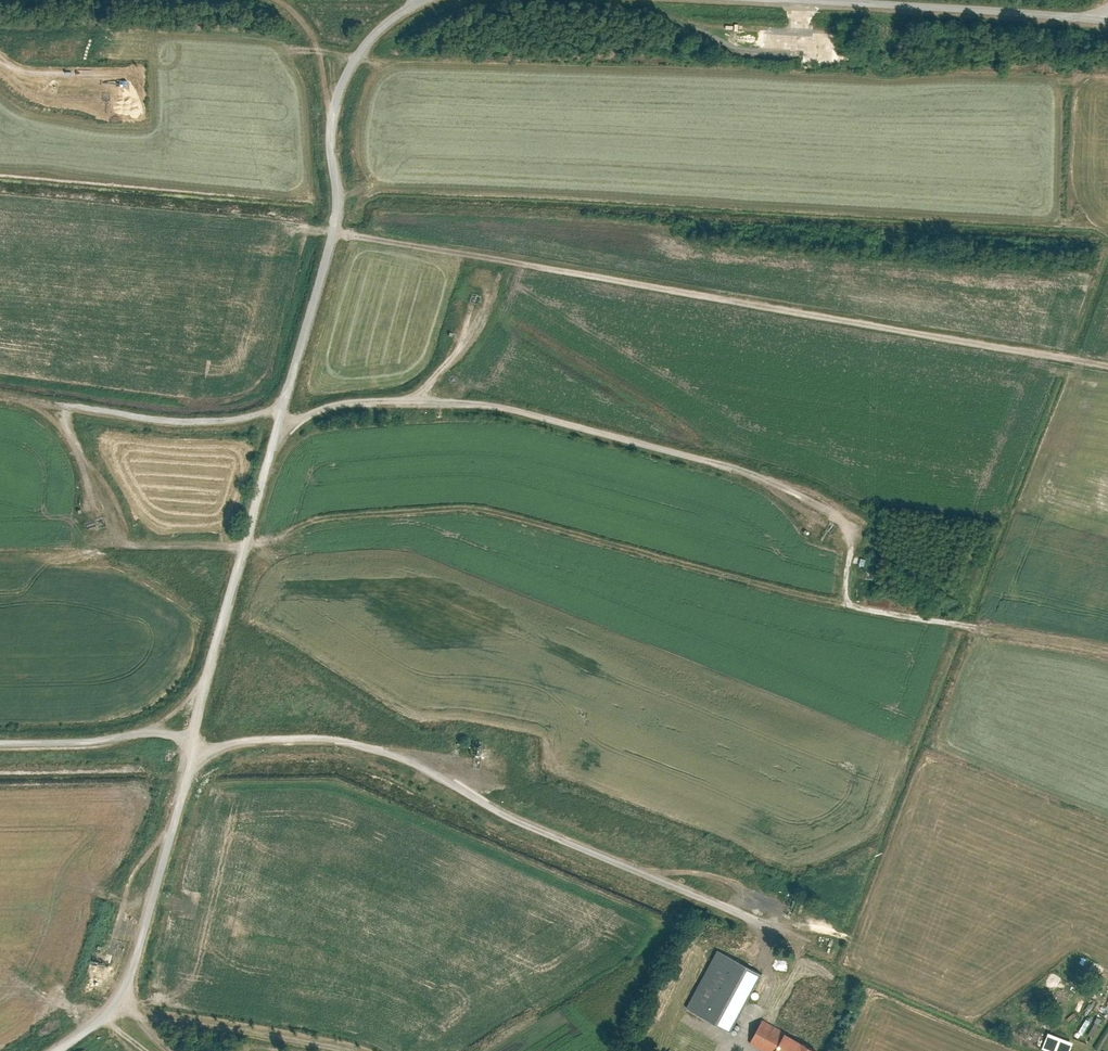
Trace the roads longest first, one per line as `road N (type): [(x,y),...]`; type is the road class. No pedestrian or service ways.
road 1 (track): [(407,0),(355,48),(338,82),(329,122),(333,212),(186,736),(139,939),(126,977),(96,1020),(48,1050)]
road 2 (track): [(241,540),(274,541),(295,527),(353,518),(470,508),(818,599),(1107,653)]
road 3 (track): [(328,230),(1107,369)]
road 4 (track): [(180,763),(243,741),(329,739),(385,753),(530,828),(771,927)]
road 5 (track): [(405,403),(490,407),(761,480),(826,522),(849,555),(844,604)]
road 6 (unclassified): [(1107,11),(821,0)]
road 7 (track): [(277,411),(214,424),(0,399)]
road 8 (track): [(269,440),(342,405),(405,403),(457,352),(471,307)]
road 9 (track): [(0,739),(154,728),(186,736)]

